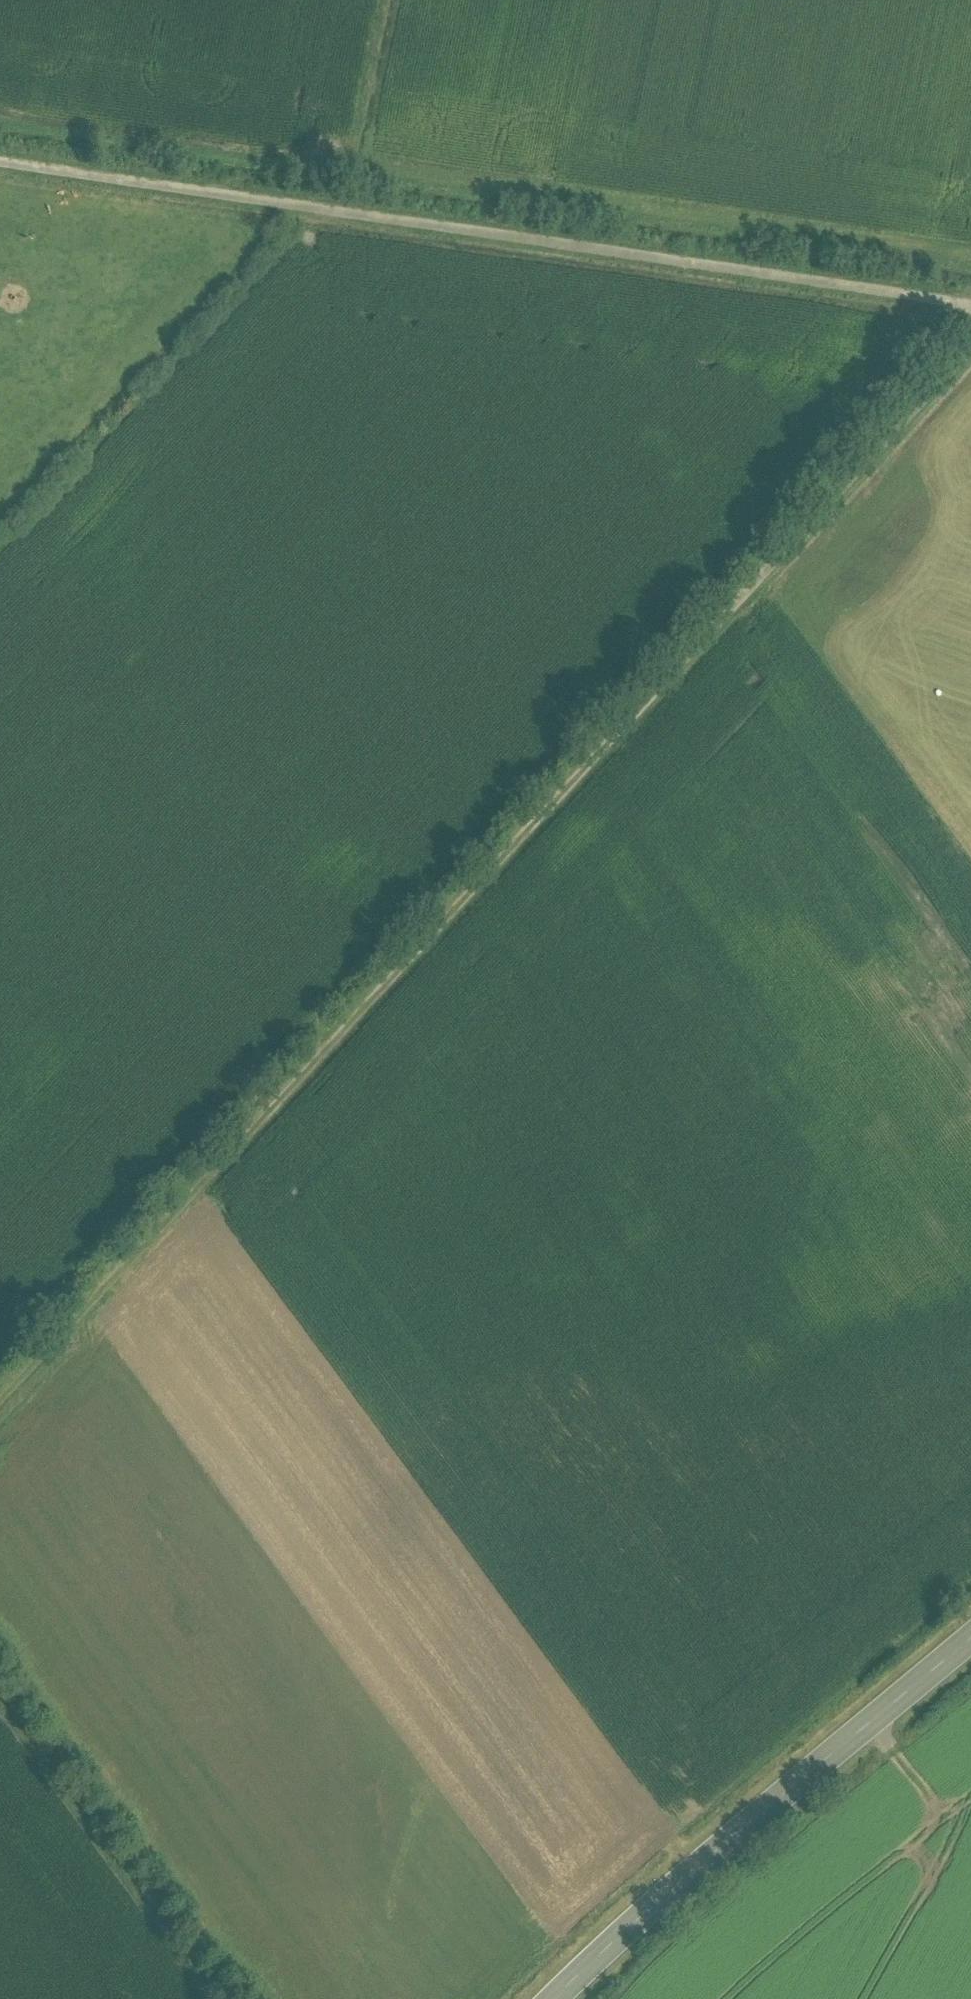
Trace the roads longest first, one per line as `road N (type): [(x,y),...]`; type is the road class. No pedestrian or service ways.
road 1 (track): [(970,356),(0,1403)]
road 2 (track): [(970,305),(0,167)]
road 3 (primary): [(553,1998),(729,1839),(970,1639)]

